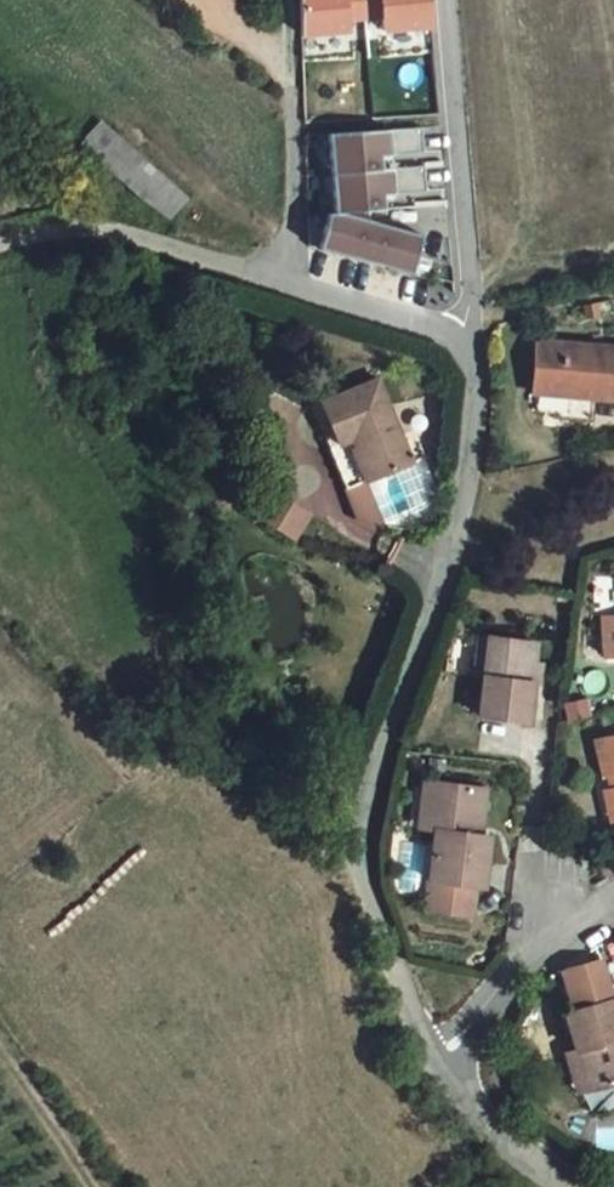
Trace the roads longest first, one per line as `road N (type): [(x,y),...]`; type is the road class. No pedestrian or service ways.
road 1 (unclassified): [(461,348),(476,401),(465,513),(368,786),(366,869),(379,925),(444,1054)]
road 2 (unclassified): [(0,244),(53,230),(95,229),(369,305),(461,348)]
road 3 (residential): [(461,348),(470,284),(447,0)]
road 4 (residential): [(613,900),(511,978),(444,1054)]
road 5 (unclassified): [(444,1054),(501,1137),(564,1186)]

